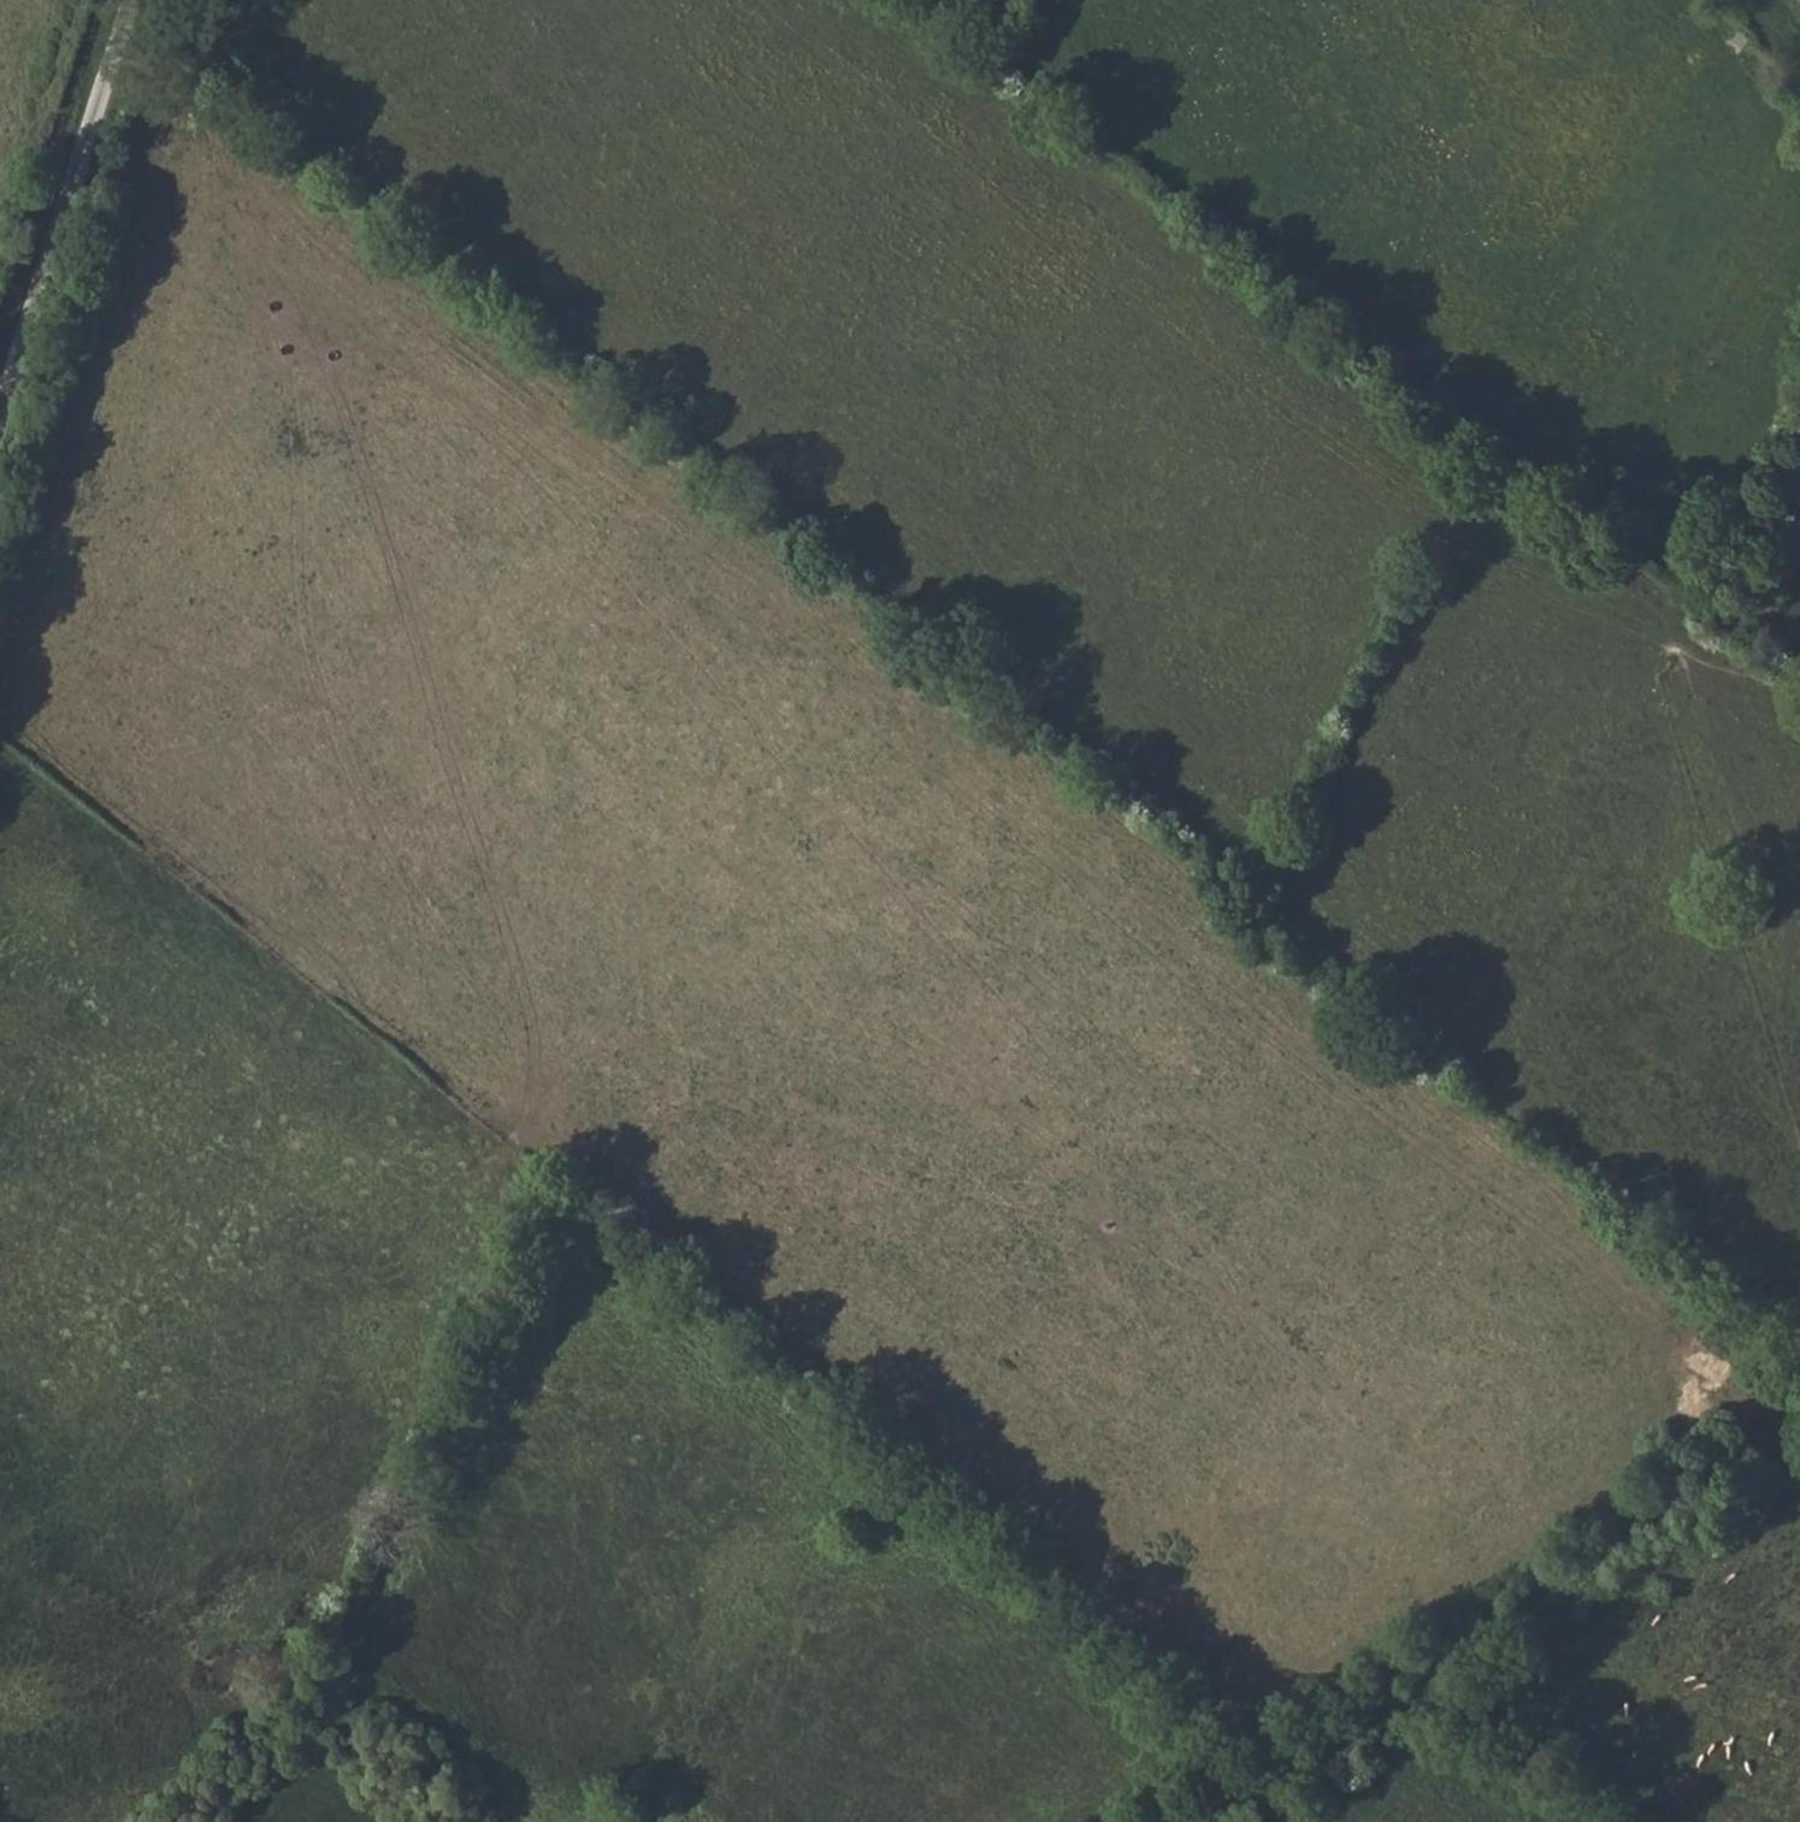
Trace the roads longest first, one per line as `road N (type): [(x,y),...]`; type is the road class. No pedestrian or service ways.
road 1 (unclassified): [(131,0),(0,410)]

